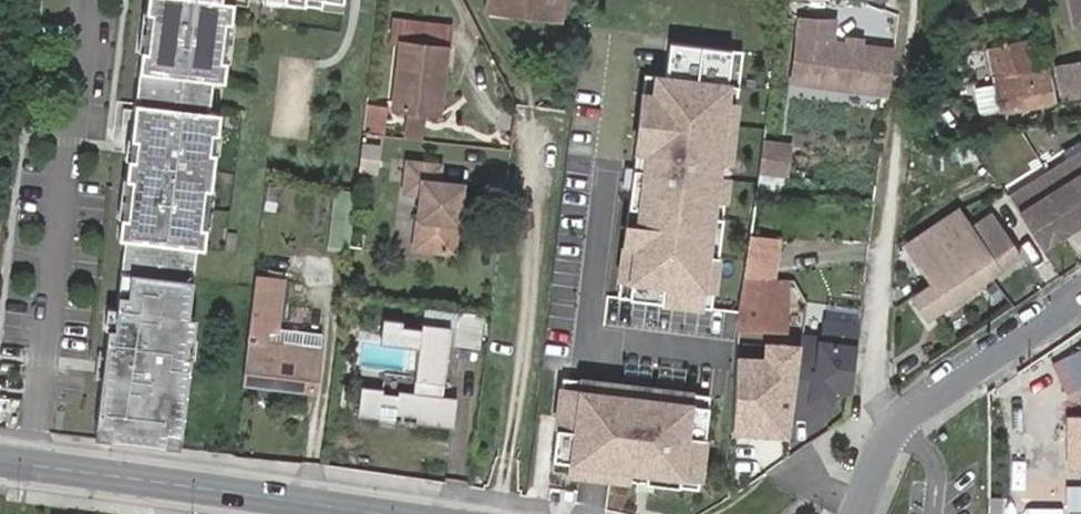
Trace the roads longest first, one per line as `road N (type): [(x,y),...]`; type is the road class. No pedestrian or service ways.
road 1 (tertiary): [(365,513),(0,461)]
road 2 (residential): [(858,513),(890,424),(1080,291)]

